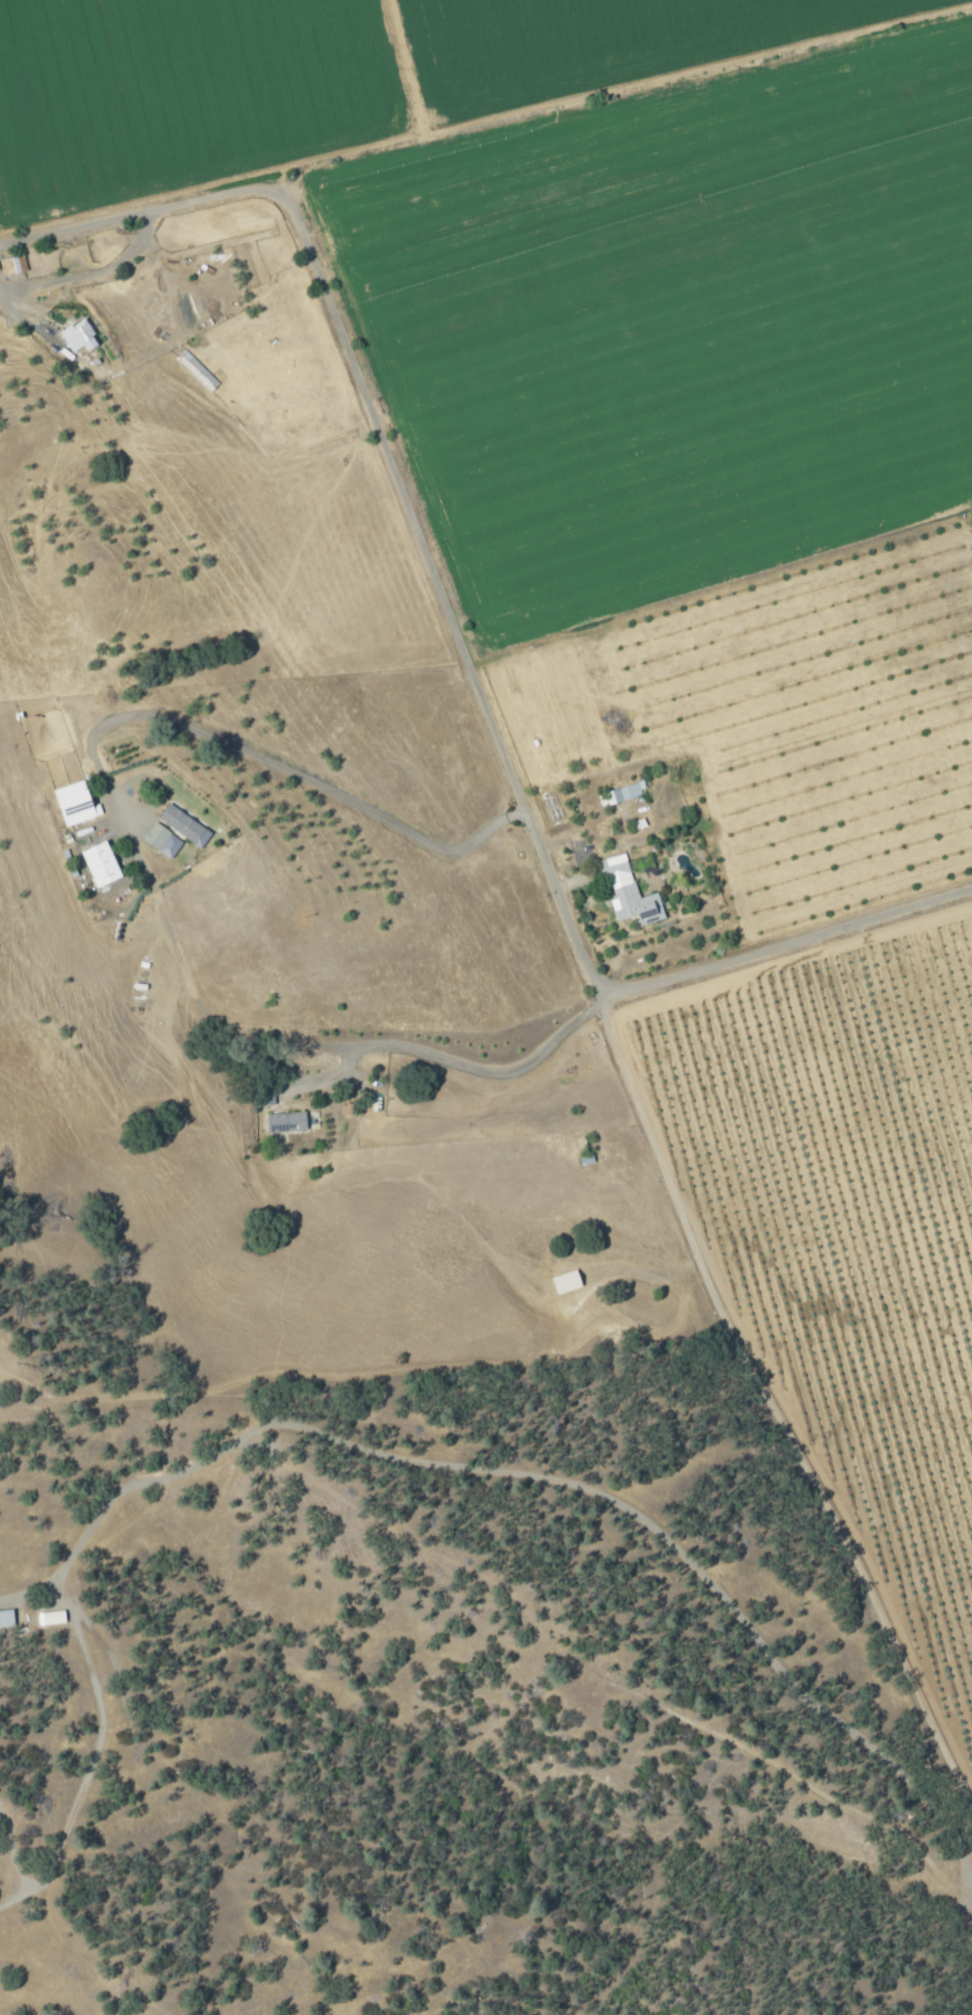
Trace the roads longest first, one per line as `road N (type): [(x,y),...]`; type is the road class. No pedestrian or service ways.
road 1 (track): [(0,1603),(38,1595),(57,1581),(126,1485),(178,1476),(269,1424),(426,1465),(571,1483),(661,1533),(799,1694),(928,1801),(963,1846),(971,1880)]
road 2 (residential): [(612,981),(584,947),(298,206),(285,192),(244,187),(0,244)]
road 3 (residential): [(971,889),(648,982),(612,981)]

